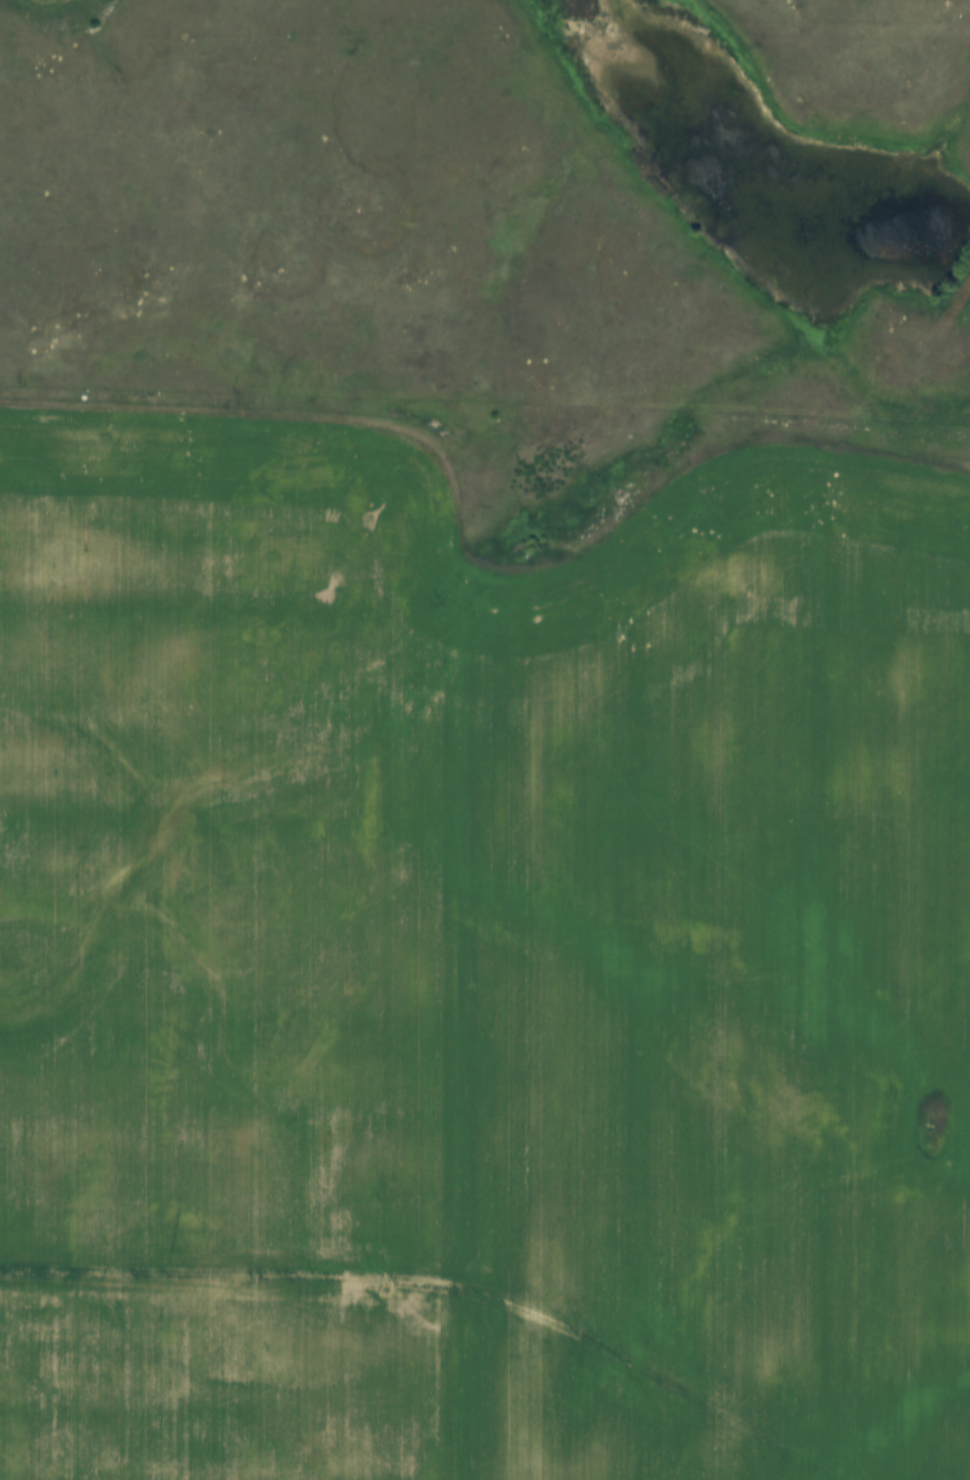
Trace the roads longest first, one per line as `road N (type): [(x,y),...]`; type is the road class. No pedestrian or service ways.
road 1 (track): [(0,1270),(430,1285),(680,1376),(890,1479)]
road 2 (track): [(484,1299),(481,1479)]

